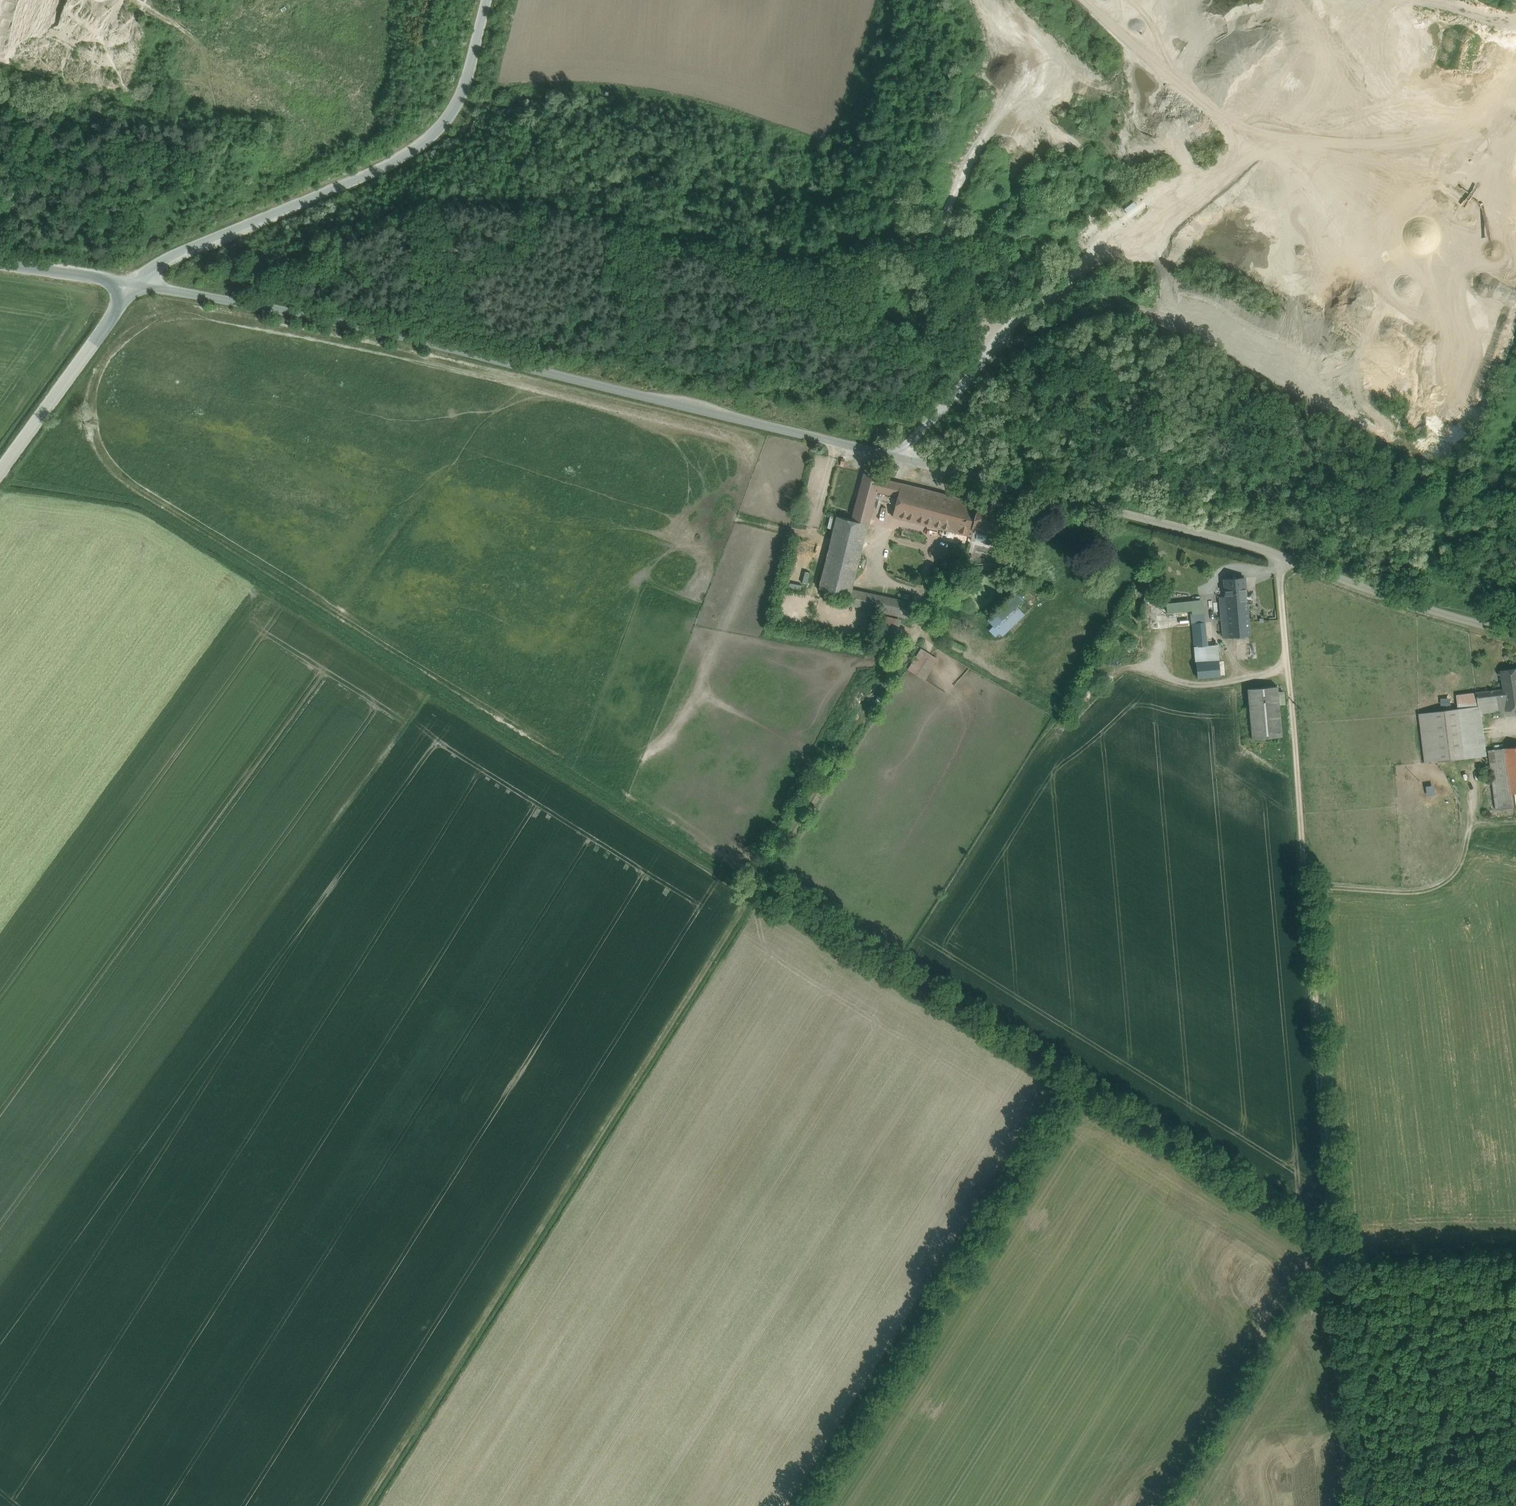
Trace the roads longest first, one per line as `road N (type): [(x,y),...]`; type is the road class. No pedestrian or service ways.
road 1 (unclassified): [(1515,638),(1165,524),(492,355),(136,284)]
road 2 (track): [(1279,560),(1363,1505)]
road 3 (track): [(488,0),(465,95),(445,134),(163,258),(136,284)]
road 4 (unclassified): [(0,469),(136,284)]
road 5 (track): [(1075,0),(1220,127)]
road 6 (unclassified): [(136,284),(0,265)]

